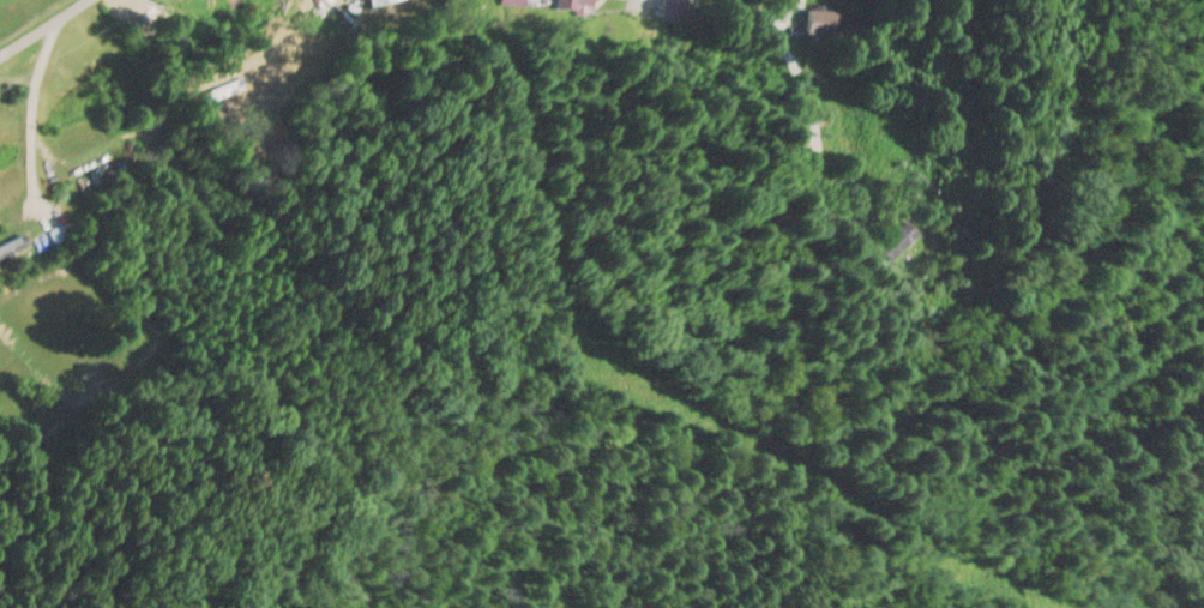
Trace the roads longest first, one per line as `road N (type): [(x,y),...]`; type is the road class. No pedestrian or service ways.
road 1 (residential): [(94,0),(132,159),(149,345),(153,528),(115,607)]
road 2 (residential): [(151,458),(204,607)]

